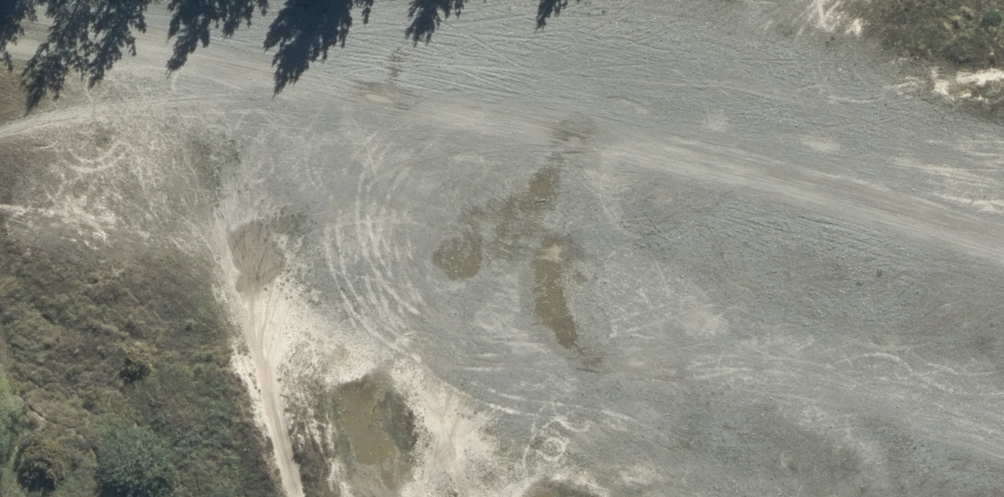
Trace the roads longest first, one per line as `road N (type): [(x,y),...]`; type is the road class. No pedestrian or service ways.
road 1 (track): [(0,7),(229,26),(617,82),(1003,187)]
road 2 (track): [(229,26),(0,138)]
road 3 (track): [(617,82),(758,0)]

